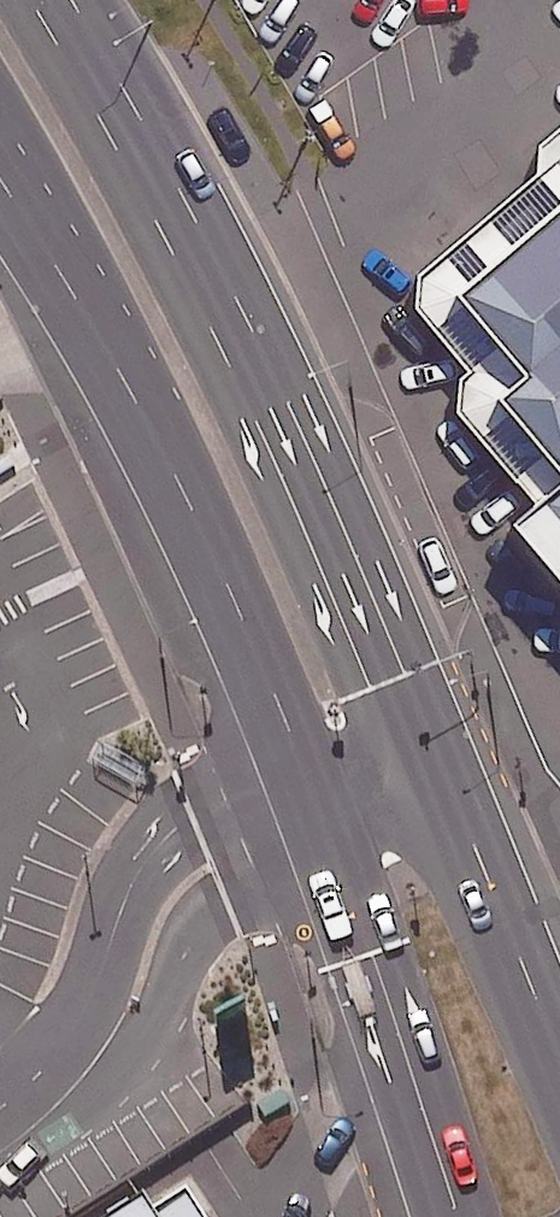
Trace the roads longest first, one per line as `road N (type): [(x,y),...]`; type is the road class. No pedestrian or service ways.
road 1 (secondary): [(53,0),(272,408),(391,684),(475,849),(559,1060)]
road 2 (secondary): [(458,1216),(324,808),(204,527),(172,455),(0,181)]

